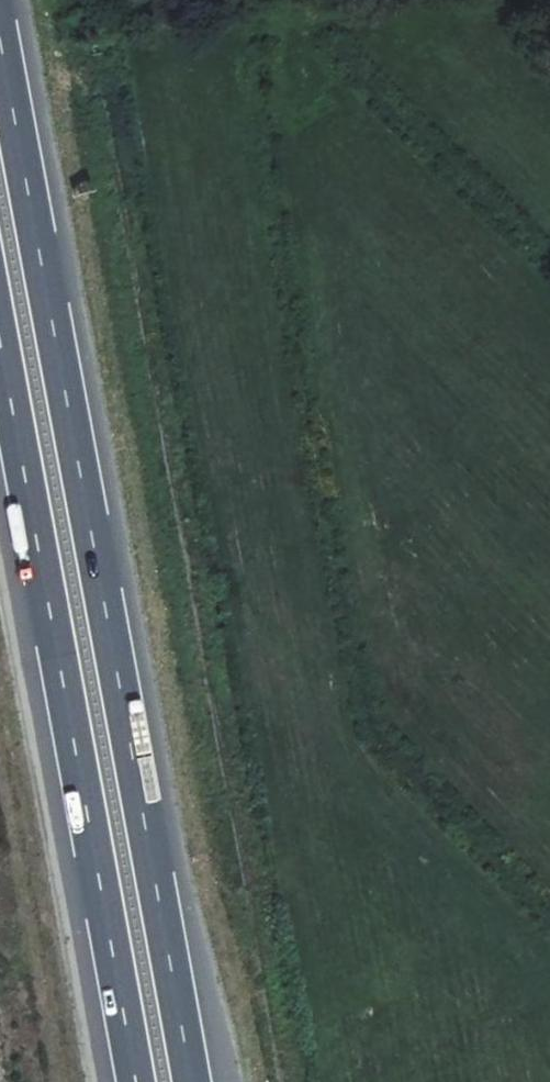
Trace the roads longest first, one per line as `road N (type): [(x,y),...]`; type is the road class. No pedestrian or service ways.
road 1 (motorway): [(192,1081),(0,37)]
road 2 (motorway): [(0,351),(134,1081)]

